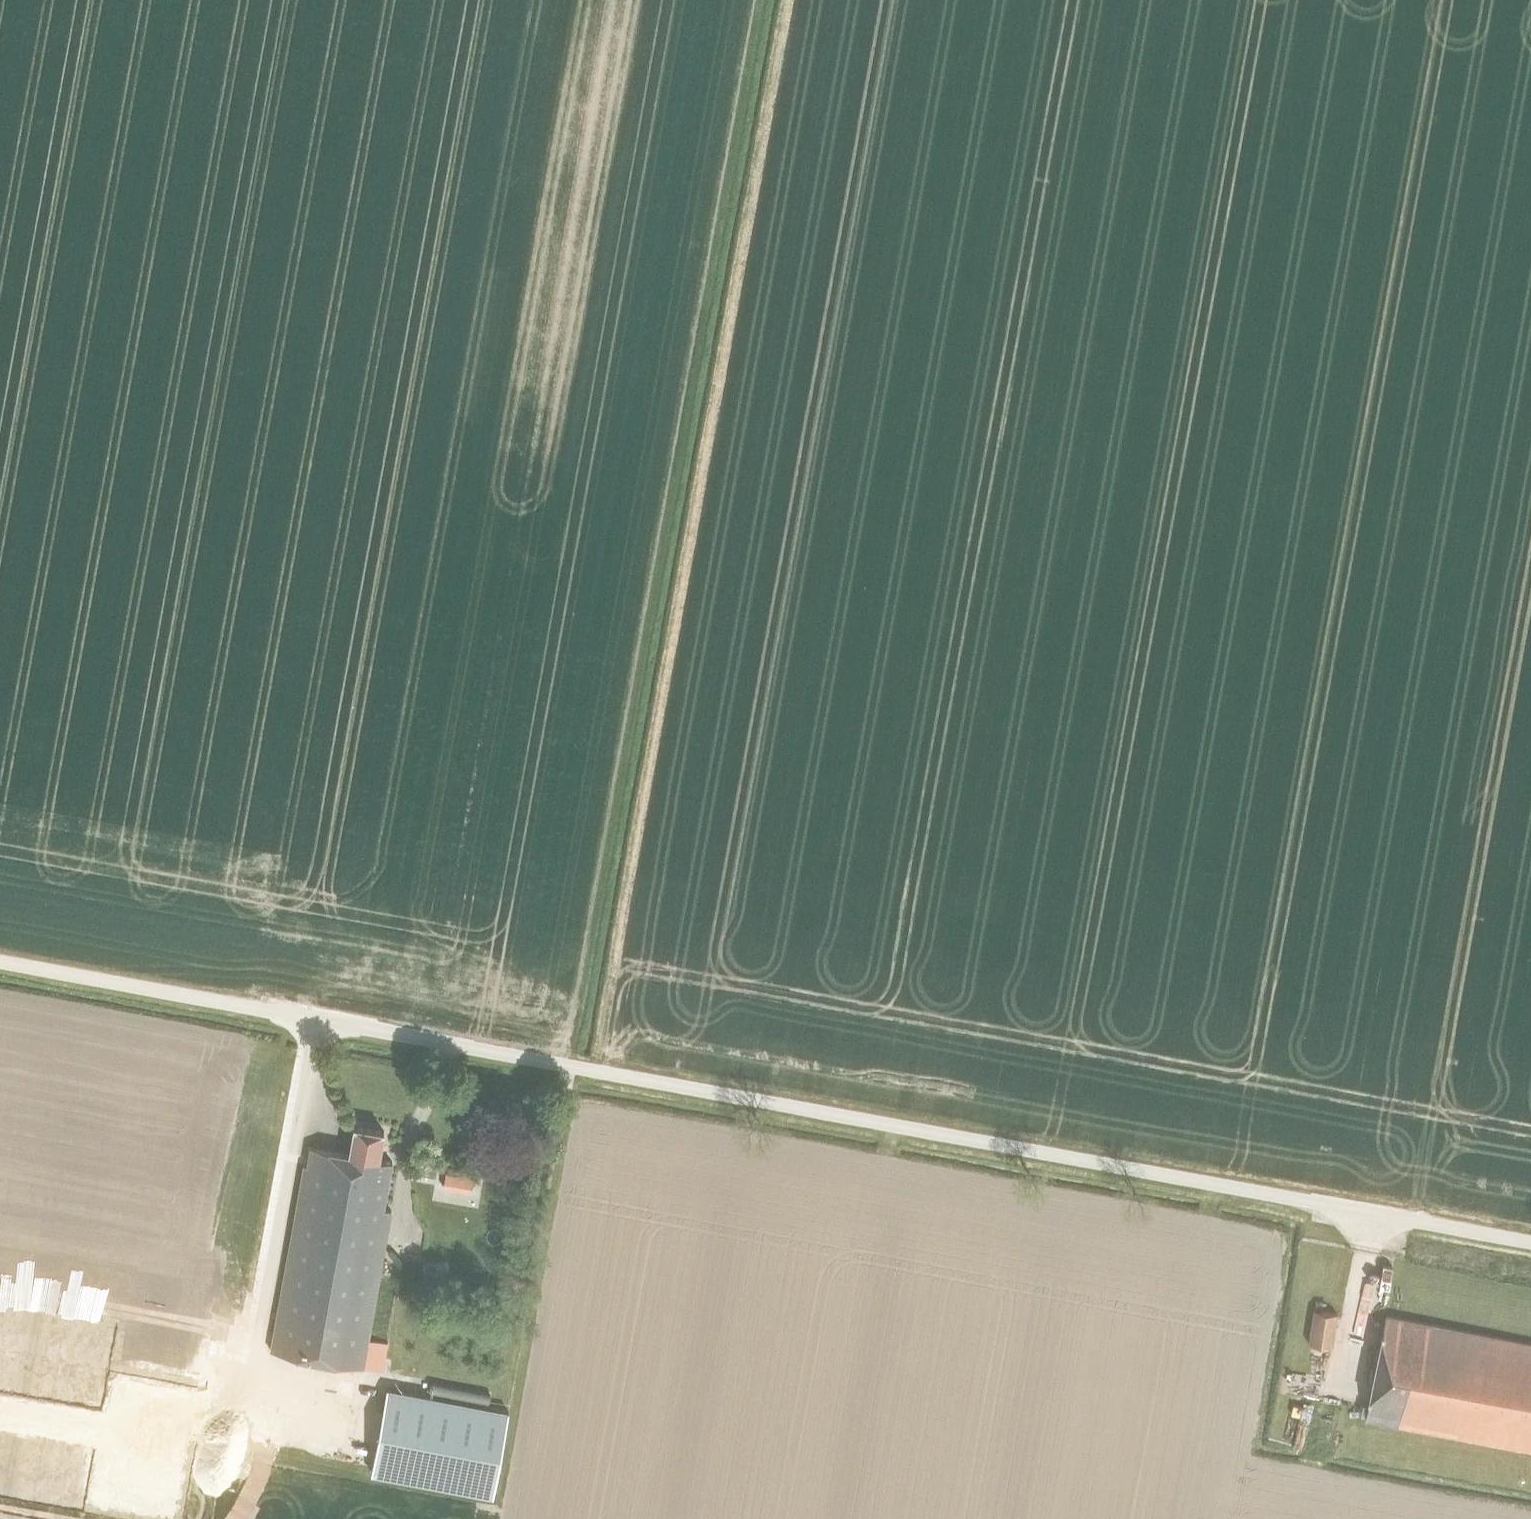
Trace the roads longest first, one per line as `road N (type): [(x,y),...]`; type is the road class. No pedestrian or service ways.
road 1 (unclassified): [(1530,1244),(0,963)]

